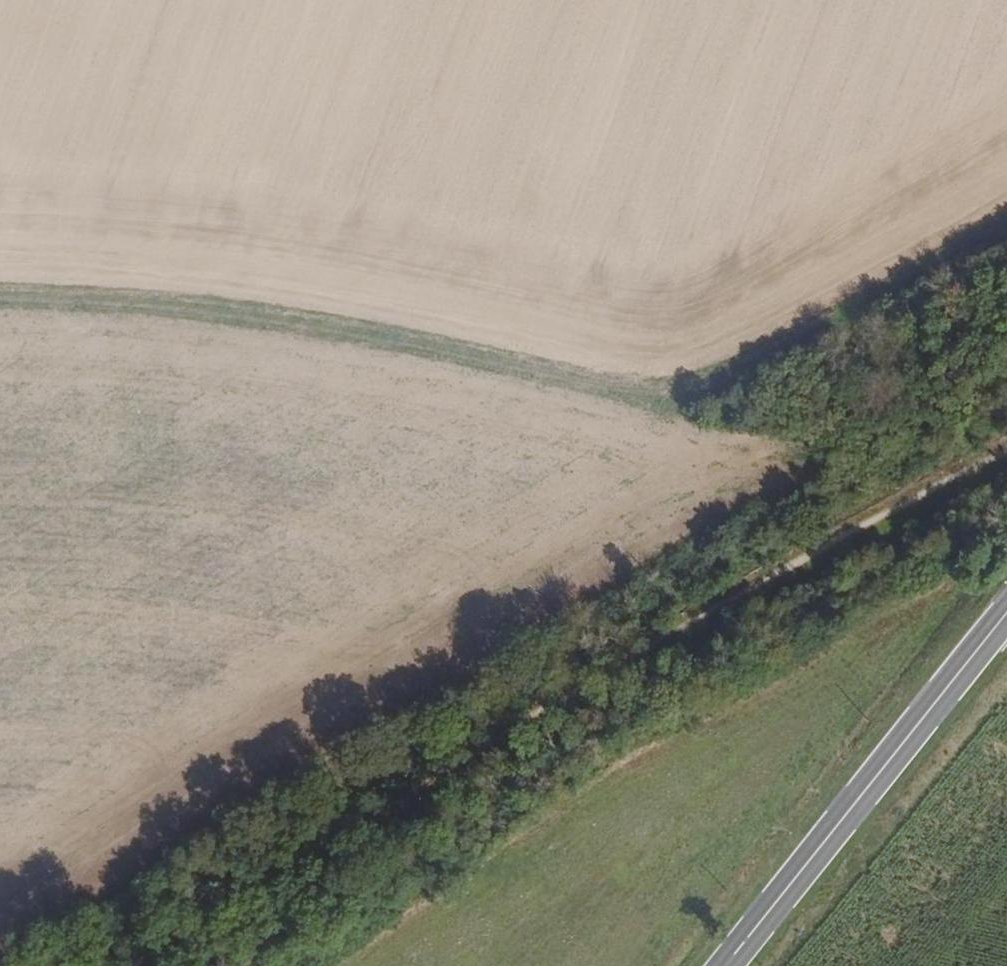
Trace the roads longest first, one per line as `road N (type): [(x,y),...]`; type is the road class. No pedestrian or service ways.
road 1 (track): [(0,292),(329,315),(653,388),(800,329),(1006,216)]
road 2 (primary): [(726,965),(1006,613)]

